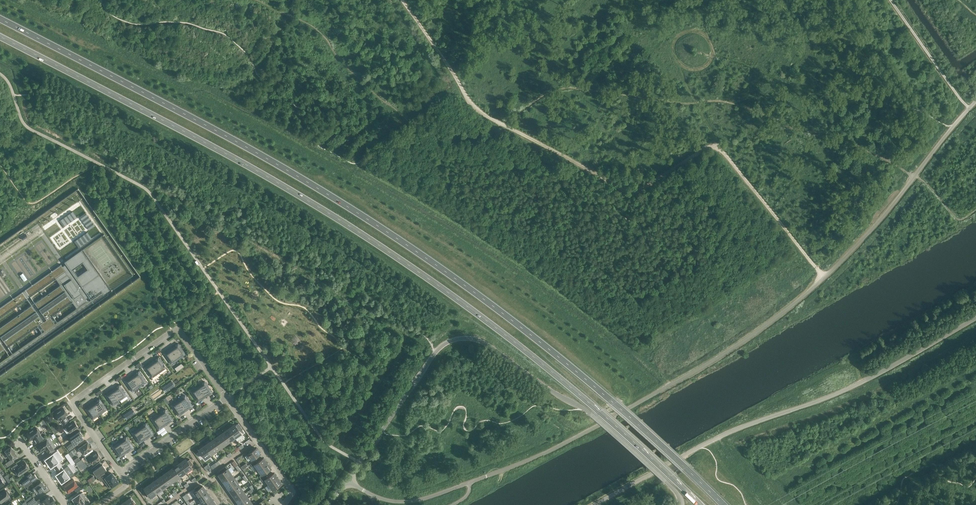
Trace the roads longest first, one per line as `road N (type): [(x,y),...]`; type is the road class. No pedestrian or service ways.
road 1 (trunk): [(723,504),(575,369),(449,273),(275,163),(0,18)]
road 2 (trunk): [(0,36),(265,176),(413,267),(562,380),(700,504)]
road 3 (unclassified): [(347,480),(405,503),(431,496),(460,473),(482,482),(745,342),(848,257),(975,101)]
road 4 (track): [(827,277),(721,146),(626,191),(479,110),(403,0)]
road 5 (tertiary): [(595,504),(733,431),(844,391),(975,318)]
road 6 (unclassified): [(347,480),(452,341),(483,342),(591,414)]
road 7 (residential): [(121,472),(73,403),(172,331),(227,398)]
road 8 (track): [(356,165),(433,205),(569,300)]
road 9 (residential): [(227,398),(121,472)]
road 10 (unclassified): [(682,504),(591,414)]

